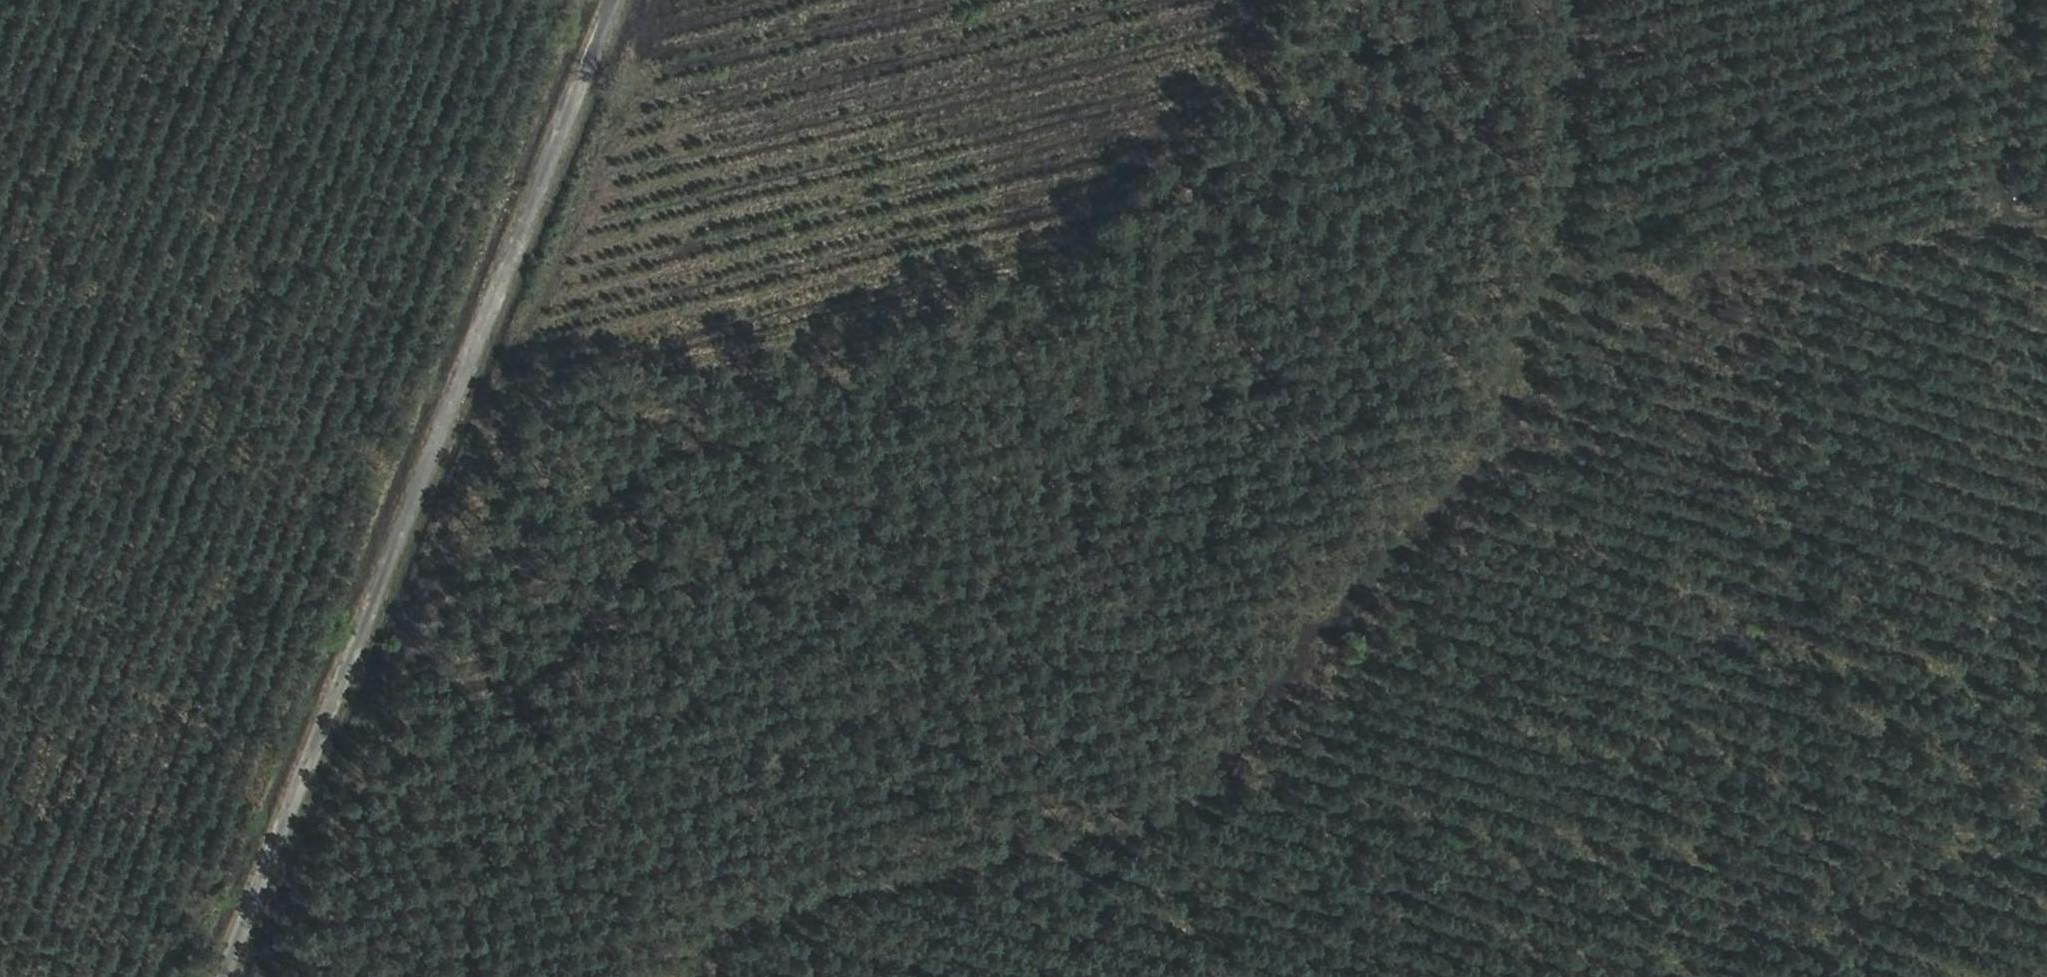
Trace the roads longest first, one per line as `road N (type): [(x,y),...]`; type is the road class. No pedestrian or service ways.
road 1 (unclassified): [(238,976),(634,0)]

